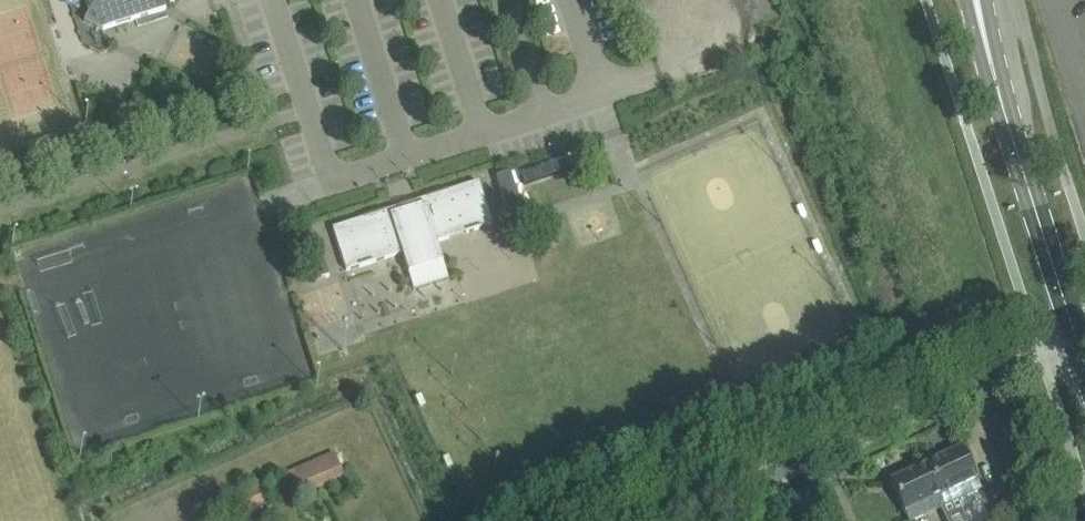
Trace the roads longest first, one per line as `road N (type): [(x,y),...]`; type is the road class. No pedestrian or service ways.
road 1 (unclassified): [(654,520),(1074,329)]
road 2 (secondary): [(1074,329),(1001,100)]

